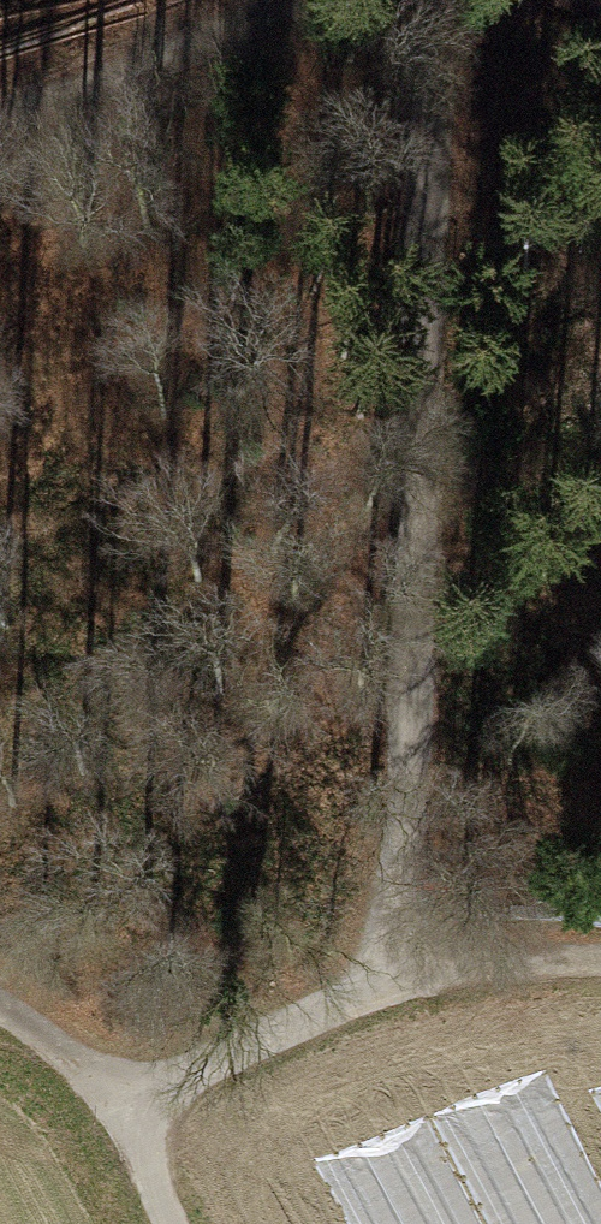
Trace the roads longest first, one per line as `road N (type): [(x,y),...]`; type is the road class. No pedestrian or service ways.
road 1 (track): [(428,0),(407,776),(383,983)]
road 2 (track): [(0,124),(303,0)]
road 3 (track): [(383,983),(108,1093)]
road 4 (track): [(600,957),(383,983)]
road 5 (track): [(108,1093),(177,1223)]
road 6 (track): [(0,1007),(38,1026),(108,1093)]

